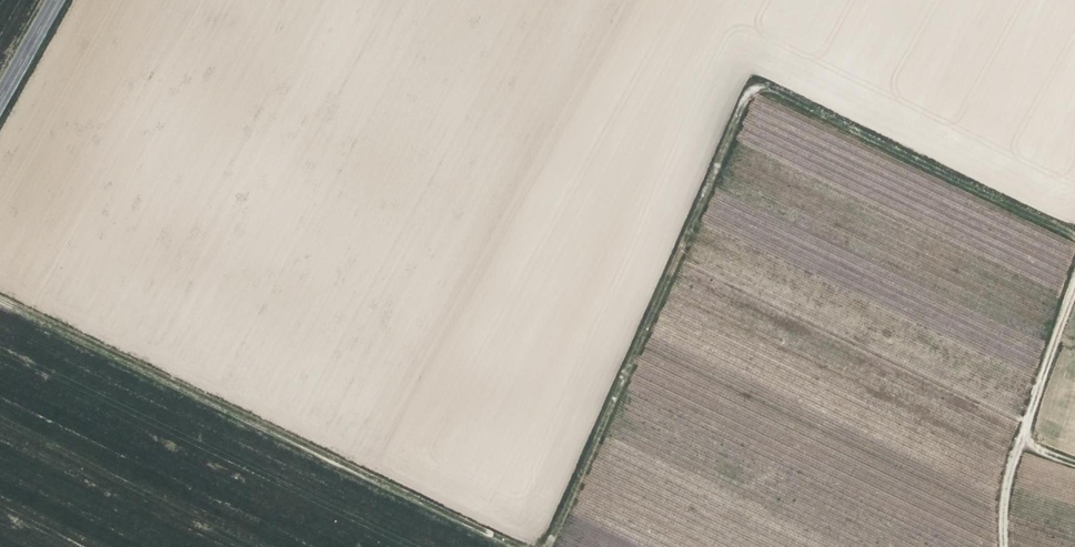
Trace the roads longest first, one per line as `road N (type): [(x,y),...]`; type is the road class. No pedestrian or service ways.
road 1 (track): [(1074,238),(751,79),(551,546)]
road 2 (track): [(521,546),(0,299)]
road 3 (track): [(1001,546),(999,489),(1074,271)]

